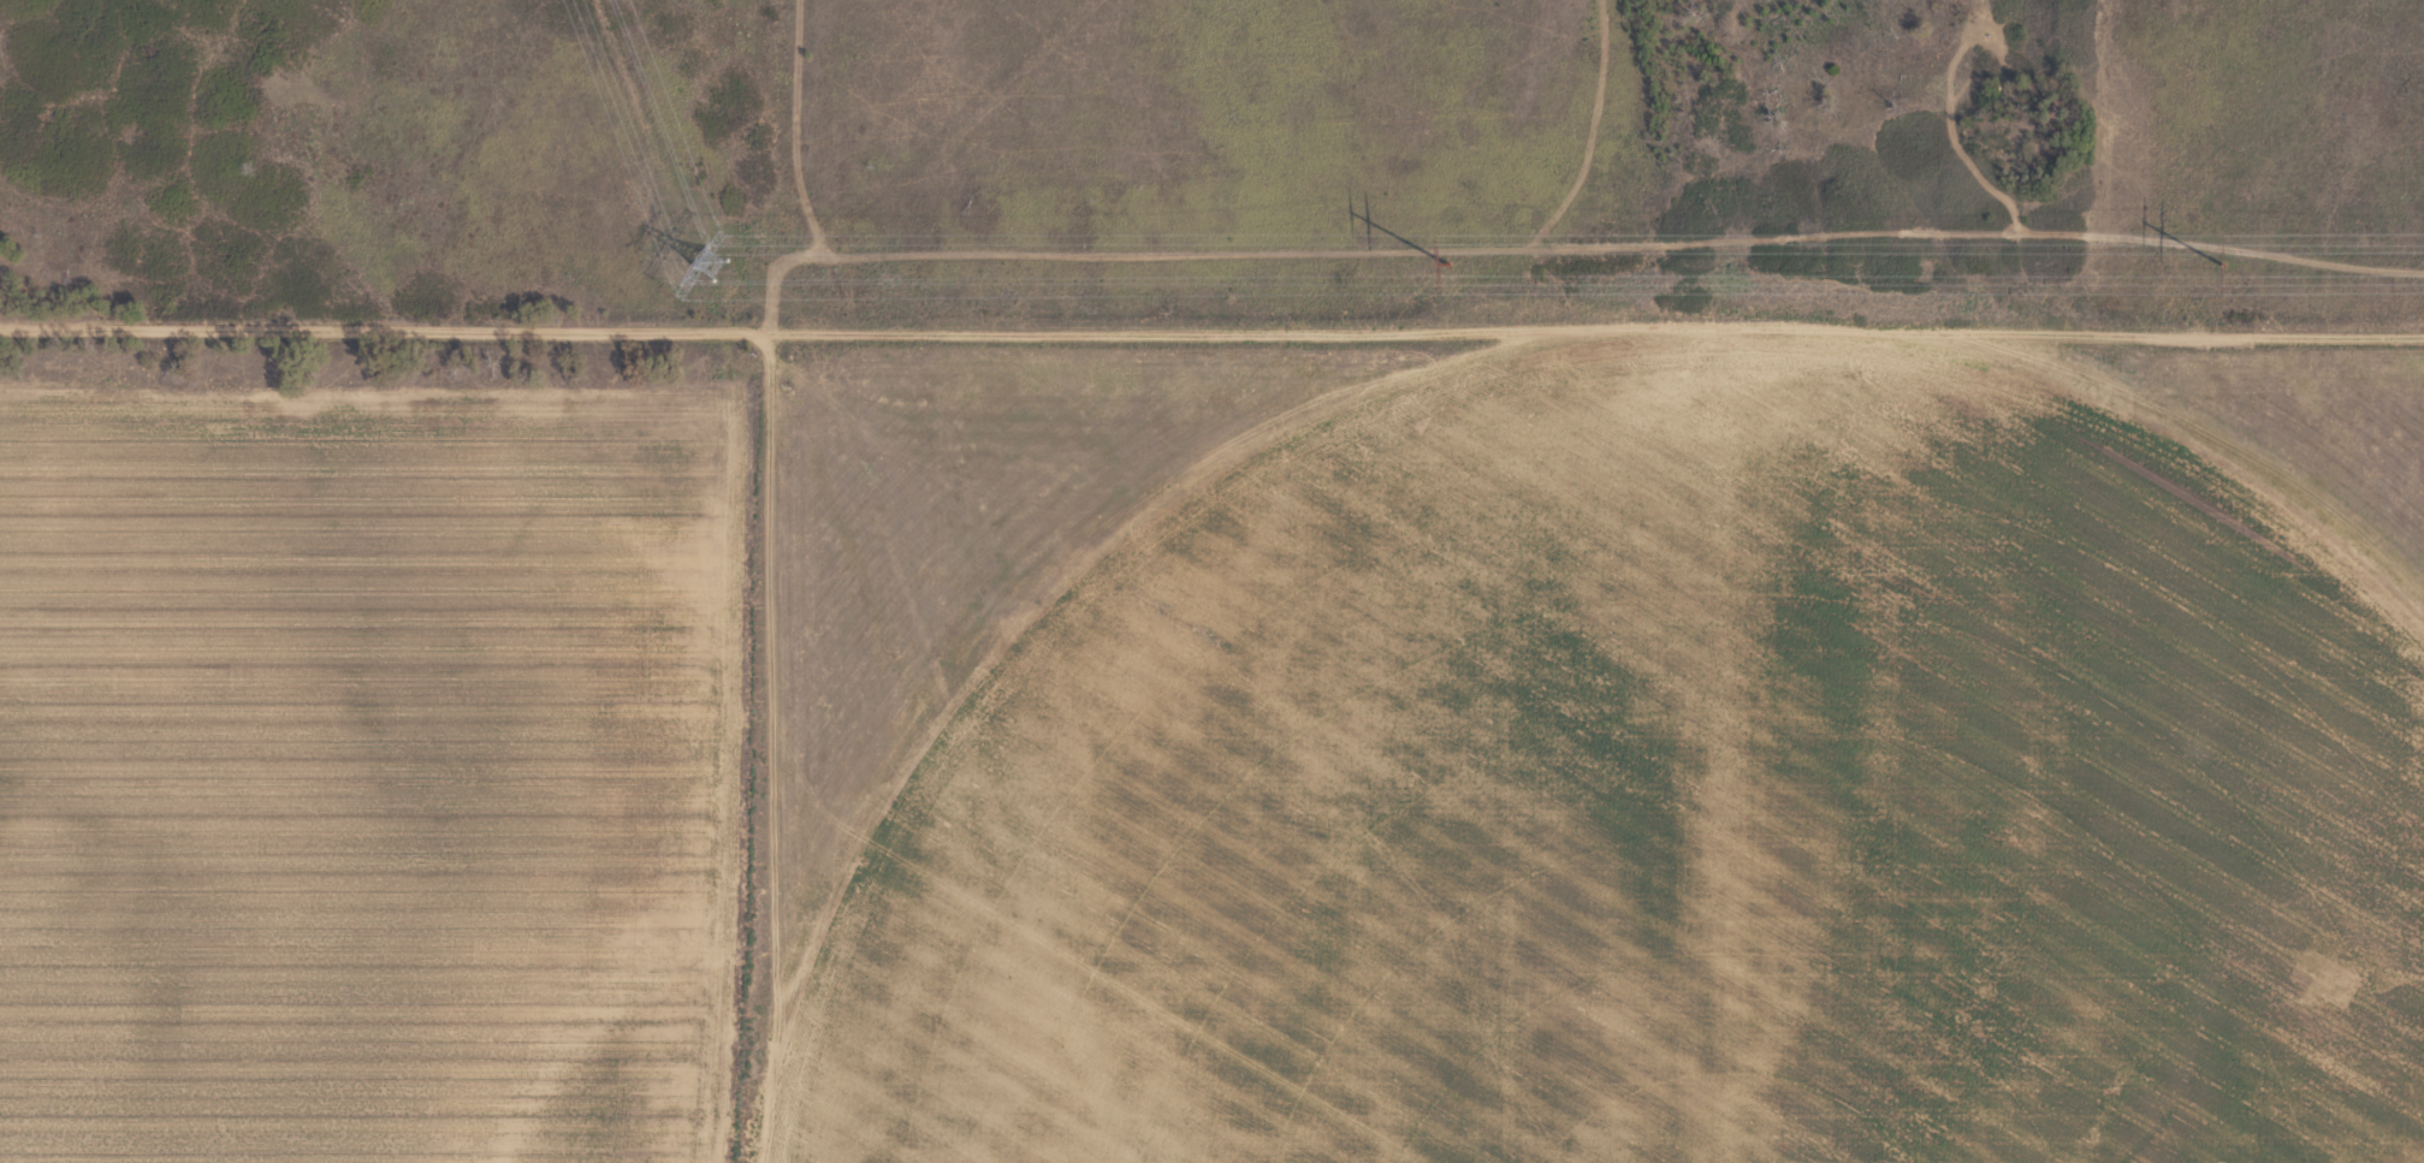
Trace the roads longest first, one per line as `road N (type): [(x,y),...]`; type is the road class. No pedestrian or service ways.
road 1 (residential): [(0,334),(2423,336)]

